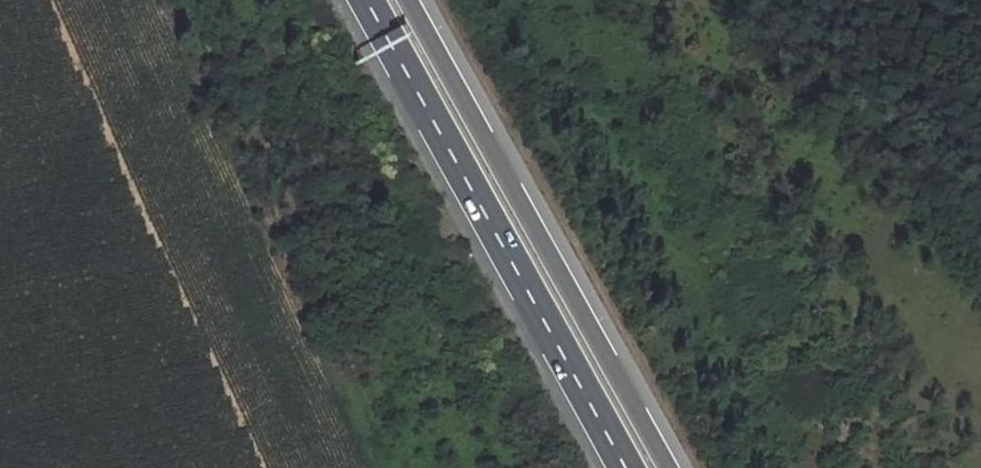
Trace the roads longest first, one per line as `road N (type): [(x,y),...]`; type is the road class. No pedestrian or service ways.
road 1 (trunk): [(671,467),(410,0)]
road 2 (trunk): [(366,0),(624,467)]

